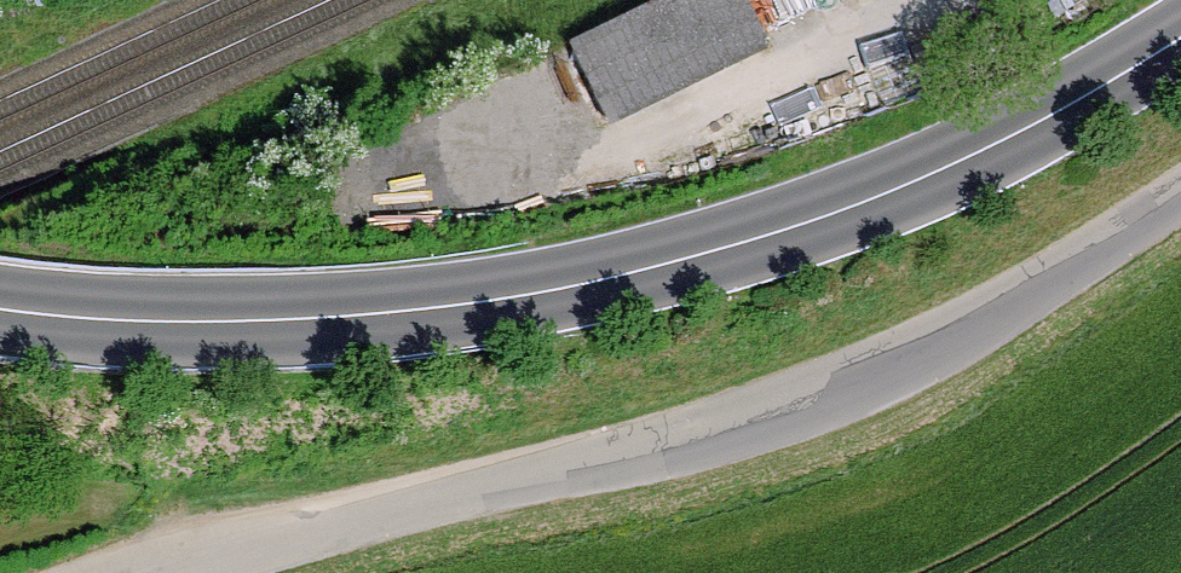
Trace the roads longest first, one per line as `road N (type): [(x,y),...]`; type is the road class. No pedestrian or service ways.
road 1 (primary): [(0,316),(126,328),(326,325),(498,310),(644,276),(802,230),(949,173),(1180,38)]
road 2 (unclassified): [(1180,198),(906,367),(647,454),(265,547),(196,572)]

